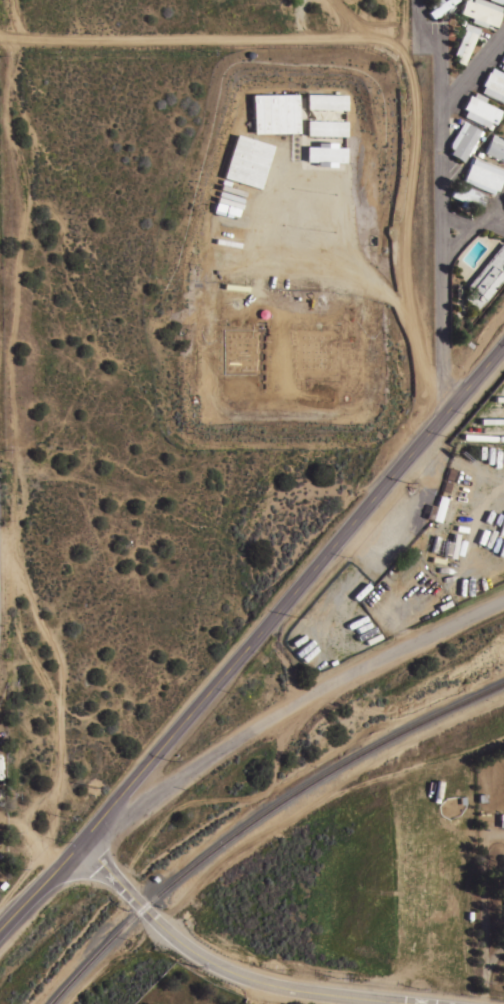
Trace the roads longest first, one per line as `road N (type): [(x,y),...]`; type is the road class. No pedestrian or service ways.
road 1 (secondary): [(0,931),(503,343)]
road 2 (tertiary): [(84,841),(309,693),(503,600)]
road 3 (residential): [(440,417),(439,40),(420,40),(419,0)]
road 4 (secondary): [(459,1003),(270,979),(228,966),(145,903),(84,841)]
road 5 (residential): [(420,40),(0,39)]
road 6 (track): [(378,40),(405,60),(415,94),(405,225),(409,304),(440,417)]

